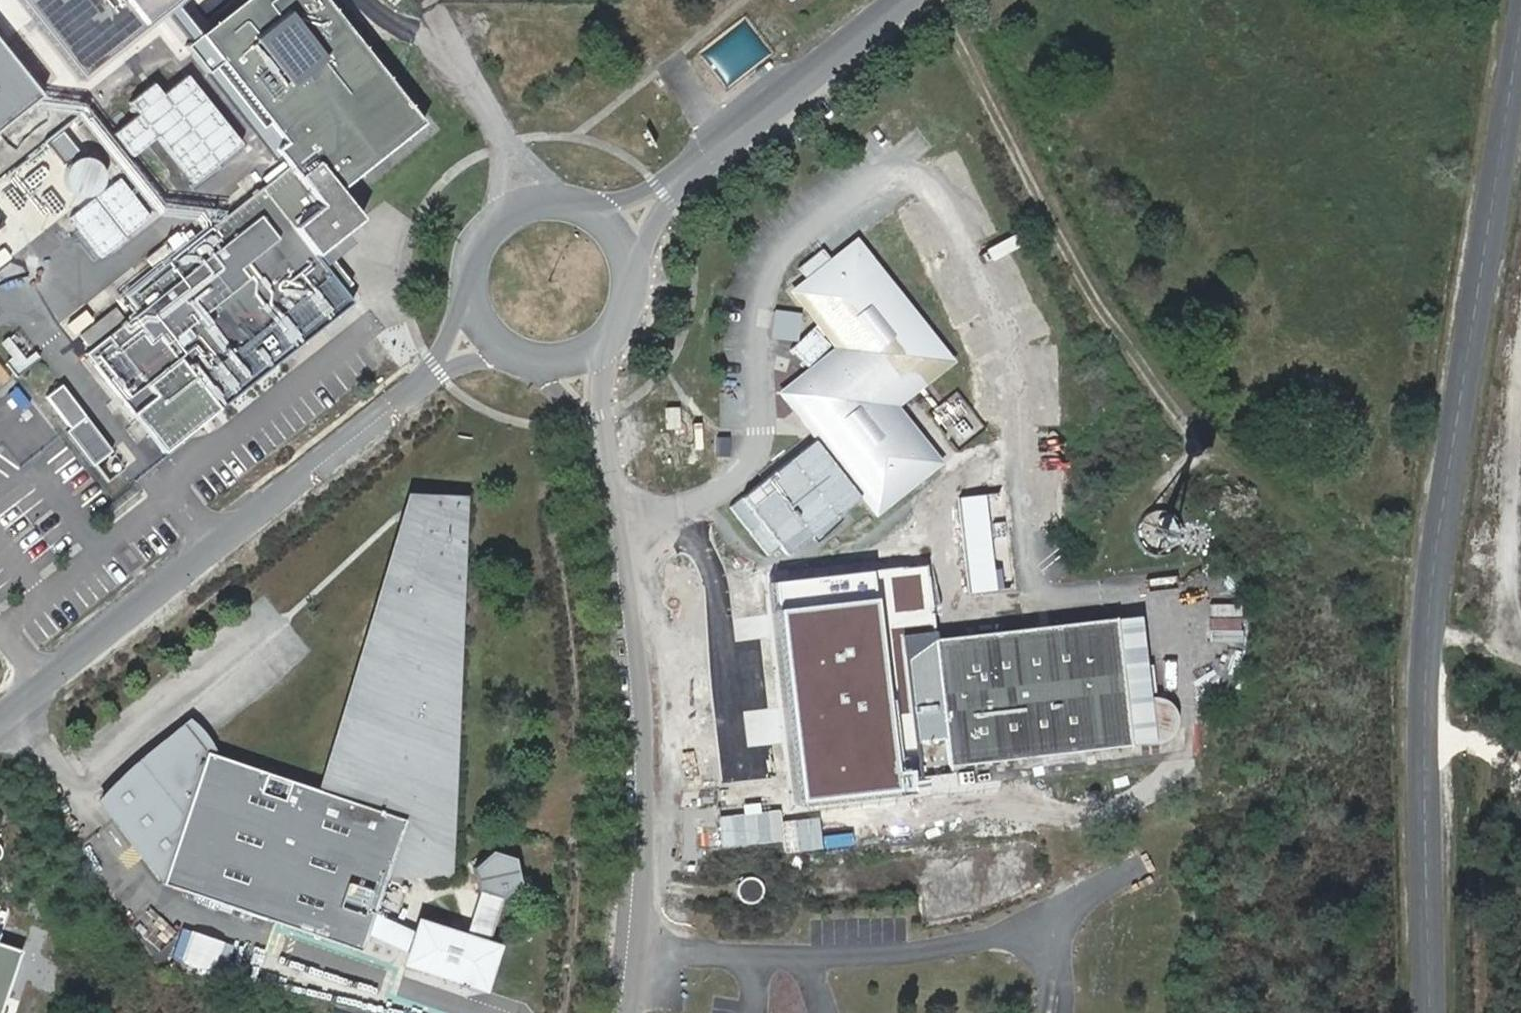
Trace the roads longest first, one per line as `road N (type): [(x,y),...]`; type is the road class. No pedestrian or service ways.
road 1 (tertiary): [(1520,7),(1441,512),(1422,765),(1429,1012)]
road 2 (unclassified): [(621,1012),(638,799),(633,644),(591,421)]
road 3 (track): [(937,0),(1055,229),(1196,448),(1170,486)]
road 4 (unclassified): [(433,368),(0,713)]
road 5 (unclassified): [(898,0),(727,130),(667,191)]
road 6 (track): [(1516,652),(1504,603),(1520,359)]
road 7 (unclassified): [(590,209),(539,199),(492,223),(477,246),(471,299)]

